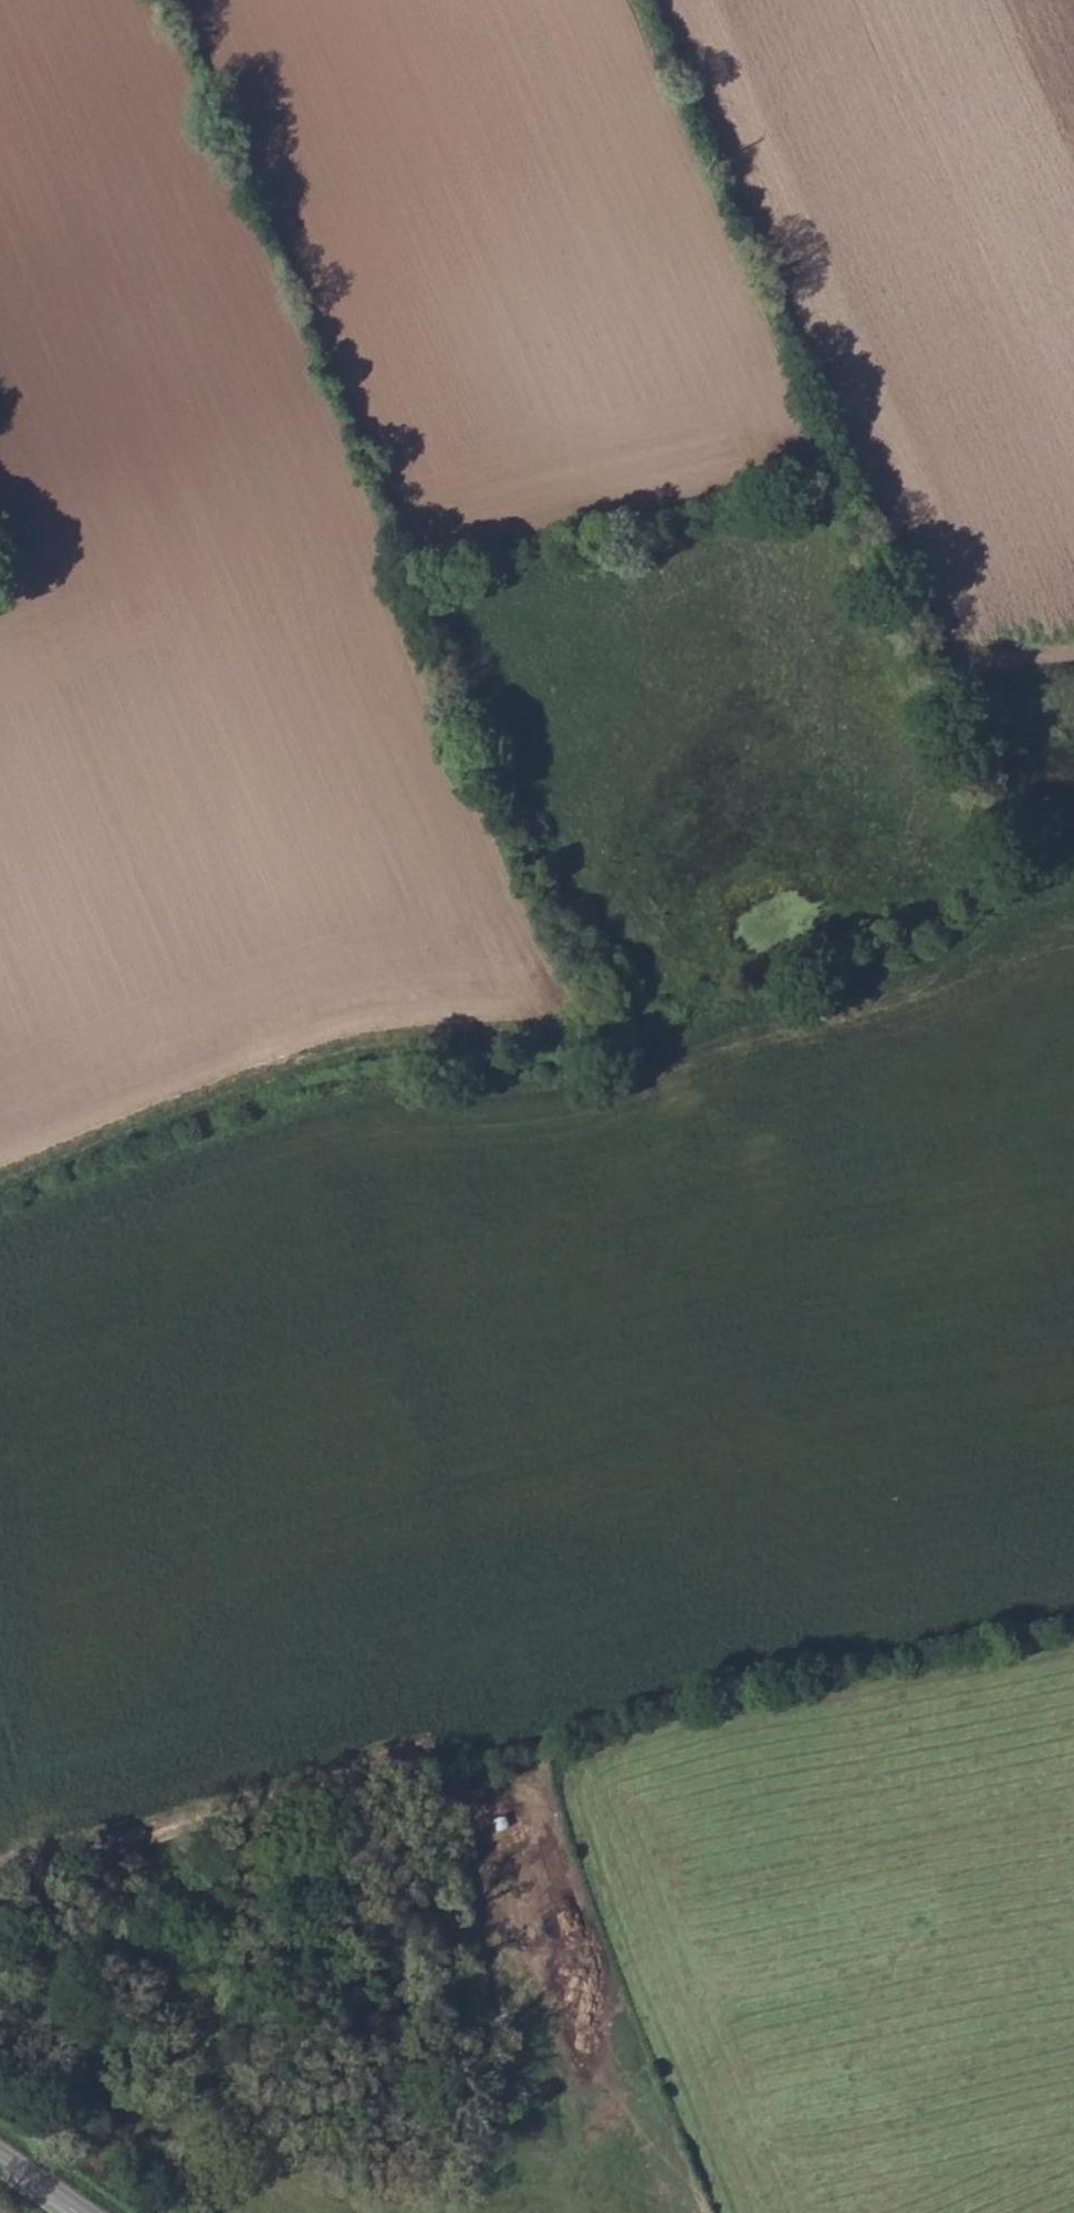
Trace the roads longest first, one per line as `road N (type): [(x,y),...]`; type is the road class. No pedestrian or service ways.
road 1 (track): [(0,1912),(29,1884),(105,1843),(399,1761)]

